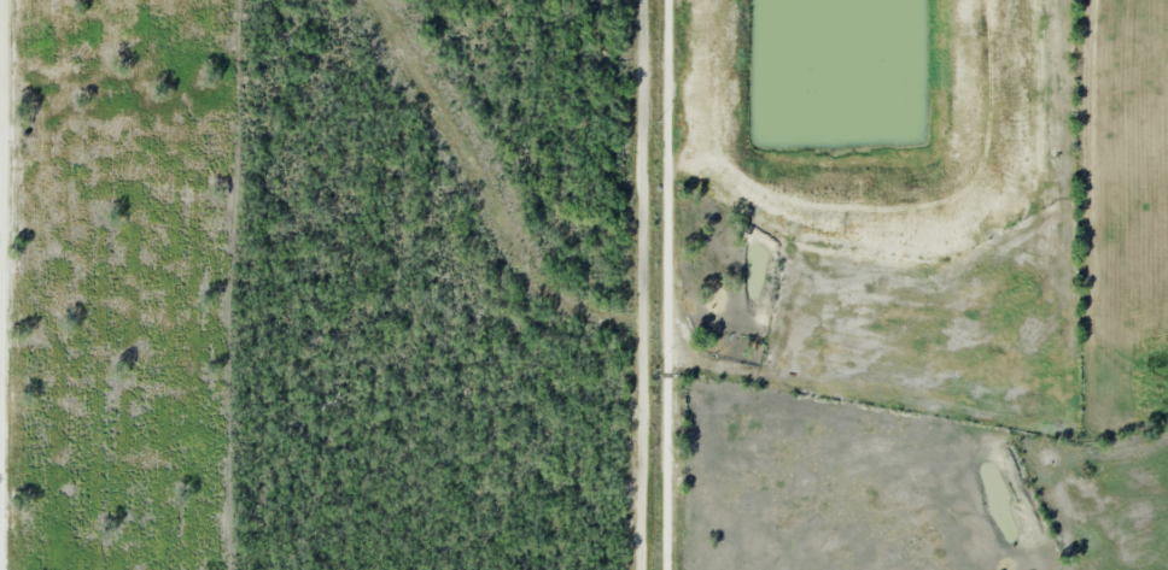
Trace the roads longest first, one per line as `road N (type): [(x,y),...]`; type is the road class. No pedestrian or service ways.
road 1 (track): [(666,569),(669,0)]

